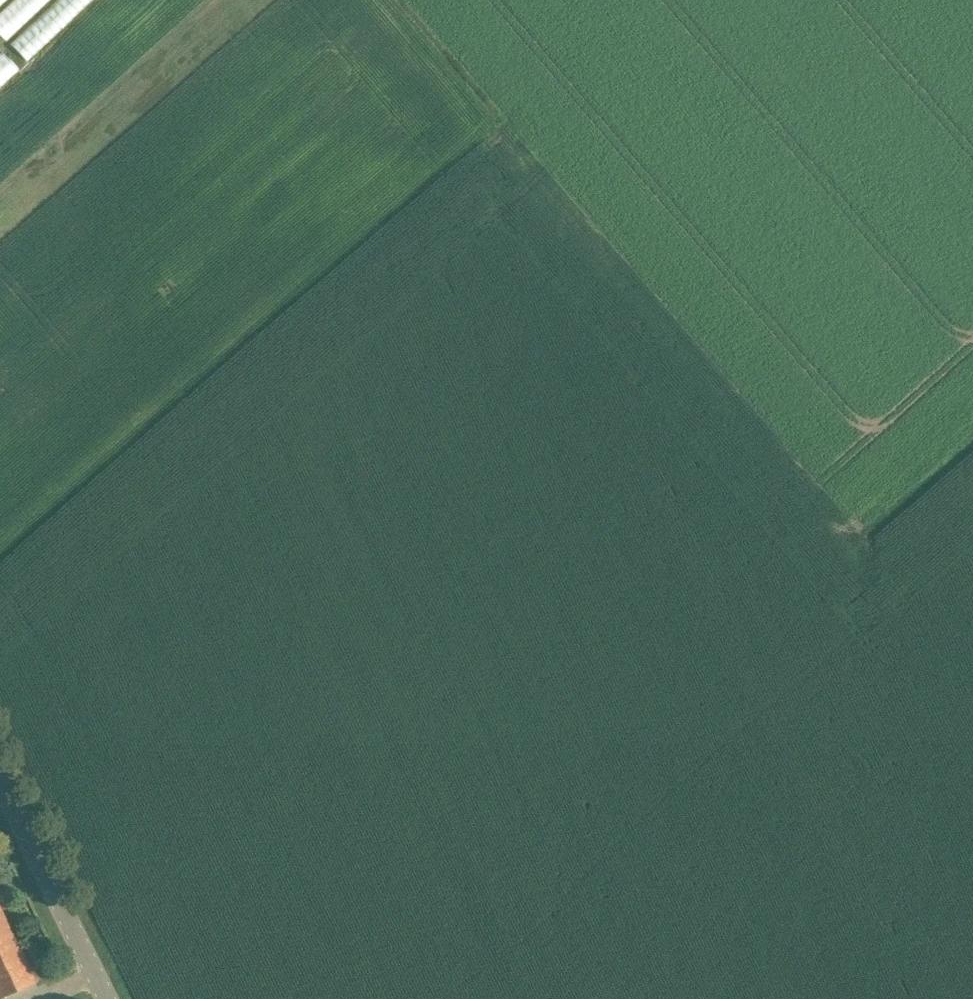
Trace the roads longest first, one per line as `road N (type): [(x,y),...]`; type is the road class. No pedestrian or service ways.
road 1 (tertiary): [(114,998),(0,773)]

